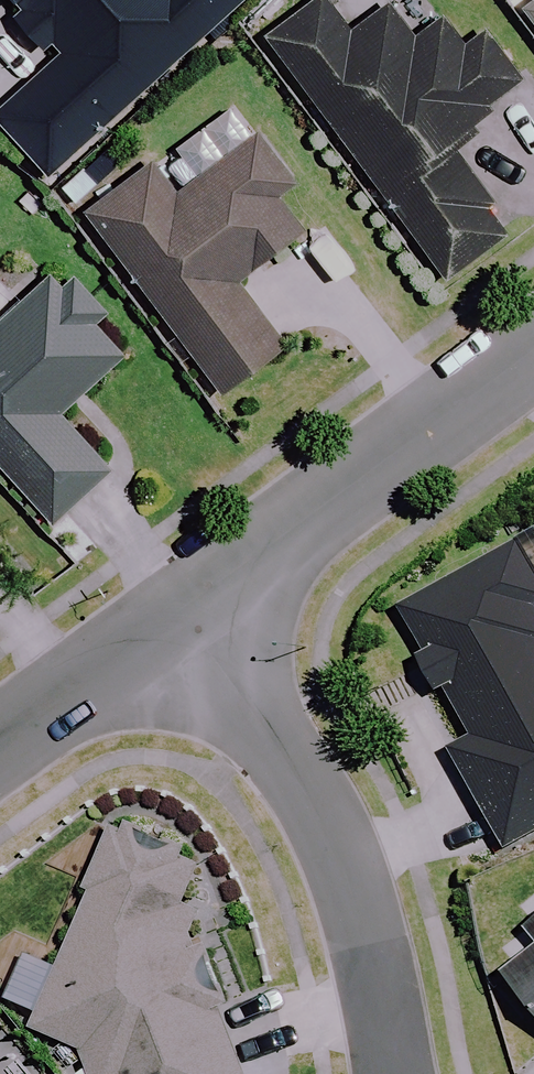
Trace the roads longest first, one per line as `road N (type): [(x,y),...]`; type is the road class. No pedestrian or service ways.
road 1 (residential): [(190,598),(304,773),(378,957),(405,1073)]
road 2 (residential): [(190,598),(533,346)]
road 3 (residential): [(0,743),(190,598)]

